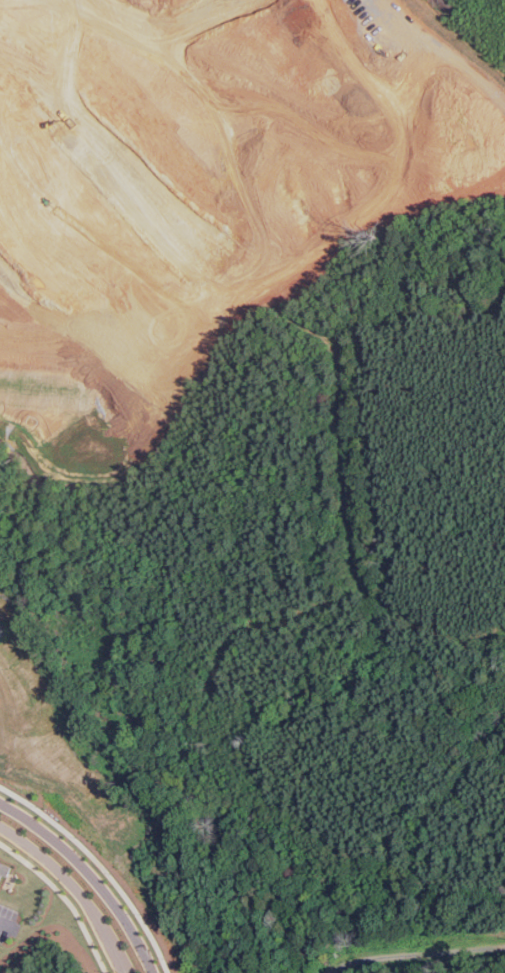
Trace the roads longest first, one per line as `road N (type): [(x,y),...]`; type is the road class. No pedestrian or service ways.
road 1 (residential): [(92,238),(200,137),(247,107),(499,14)]
road 2 (residential): [(0,154),(51,207),(183,303)]
road 3 (residential): [(156,972),(83,866),(0,802)]
road 4 (residential): [(0,828),(86,904),(125,972)]

